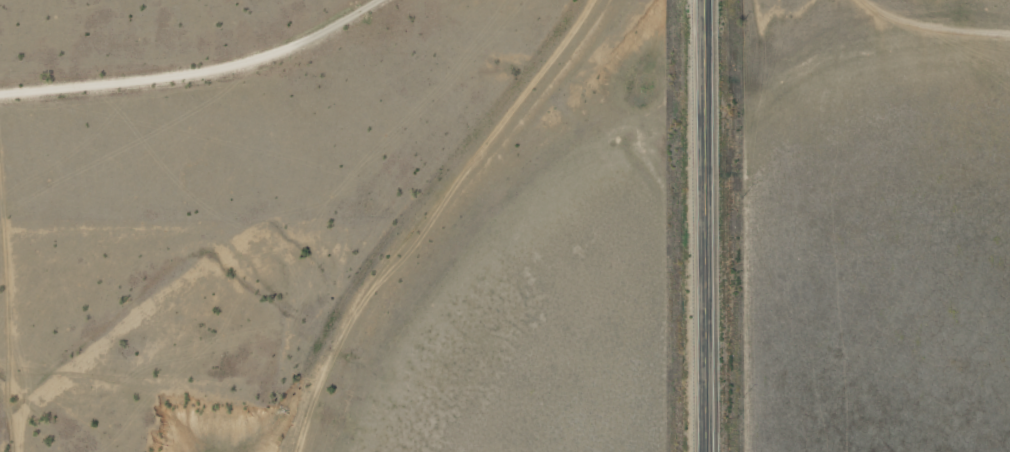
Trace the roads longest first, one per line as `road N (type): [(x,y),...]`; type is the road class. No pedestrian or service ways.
road 1 (residential): [(316,451),(323,410),(412,286),(522,158),(581,0)]
road 2 (residential): [(0,184),(238,162),(445,0)]
road 3 (primary): [(703,451),(701,0)]

